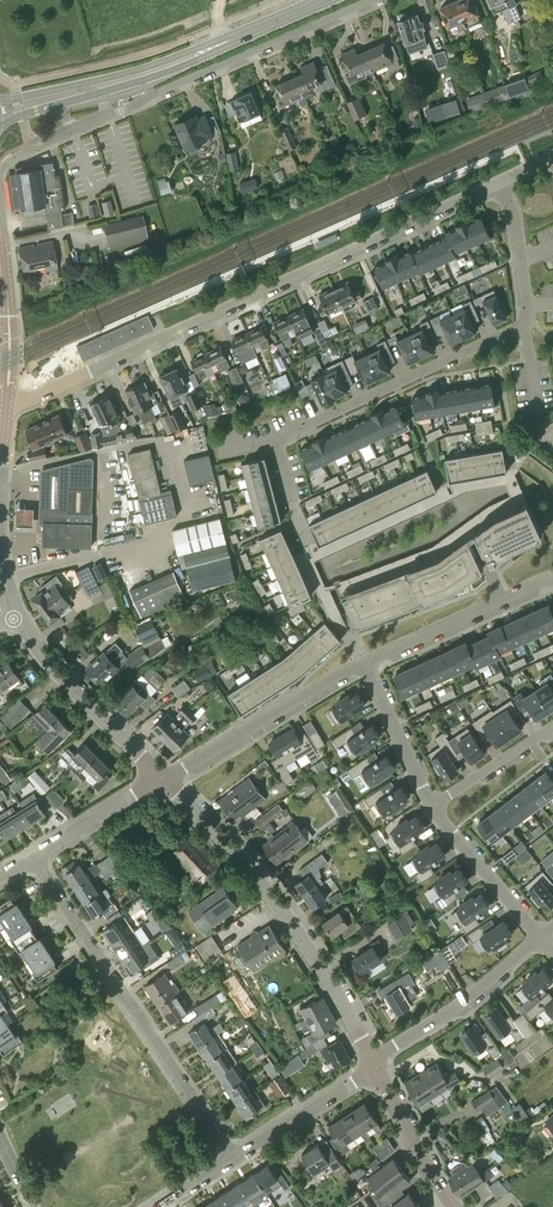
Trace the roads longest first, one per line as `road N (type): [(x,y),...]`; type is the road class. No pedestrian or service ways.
road 1 (residential): [(6,403),(38,396),(496,185)]
road 2 (residential): [(5,579),(157,544),(153,529),(189,520),(167,441),(0,474)]
road 3 (residential): [(274,437),(525,325),(512,207),(496,185)]
road 4 (residential): [(230,1158),(35,858)]
road 5 (tertiary): [(372,1057),(267,885),(161,779)]
road 6 (residential): [(108,116),(369,0)]
road 7 (residential): [(161,779),(364,664)]
road 8 (tertiary): [(161,779),(13,618)]
road 9 (residential): [(540,937),(455,1010),(372,1057)]
road 10 (residential): [(364,664),(552,580)]
road 11 (residential): [(230,1158),(377,1068)]
road 12 (residential): [(432,806),(540,937)]
road 13 (tertiary): [(6,403),(0,237)]
road 14 (residential): [(364,664),(432,806)]
road 15 (tertiary): [(452,1206),(377,1068)]
road 16 (residential): [(35,858),(161,779)]
road 17 (residential): [(432,806),(552,726)]
road 18 (secondary): [(228,40),(94,82)]
road 19 (secondary): [(101,94),(228,40)]

